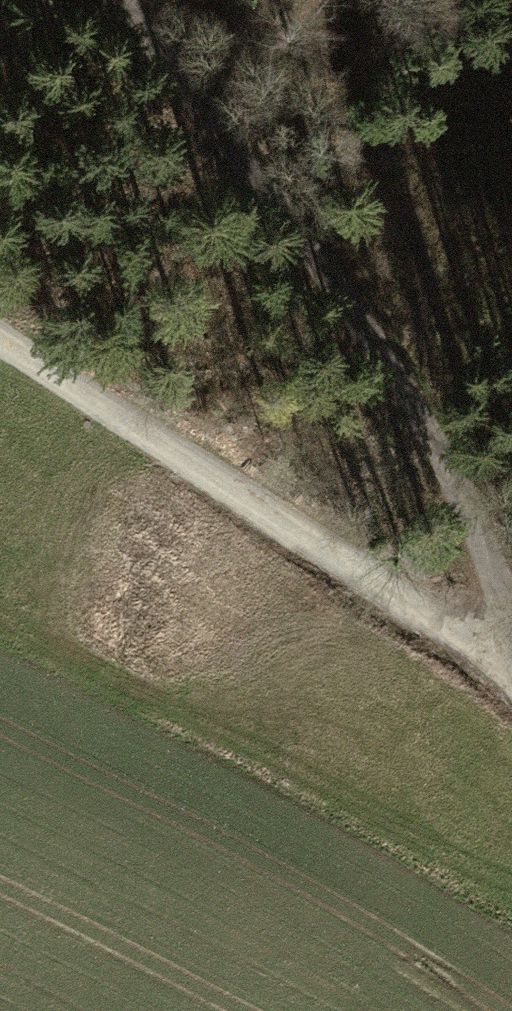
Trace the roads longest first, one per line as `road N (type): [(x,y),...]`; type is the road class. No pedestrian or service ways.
road 1 (track): [(511,622),(391,362),(135,0)]
road 2 (track): [(0,323),(511,681)]

